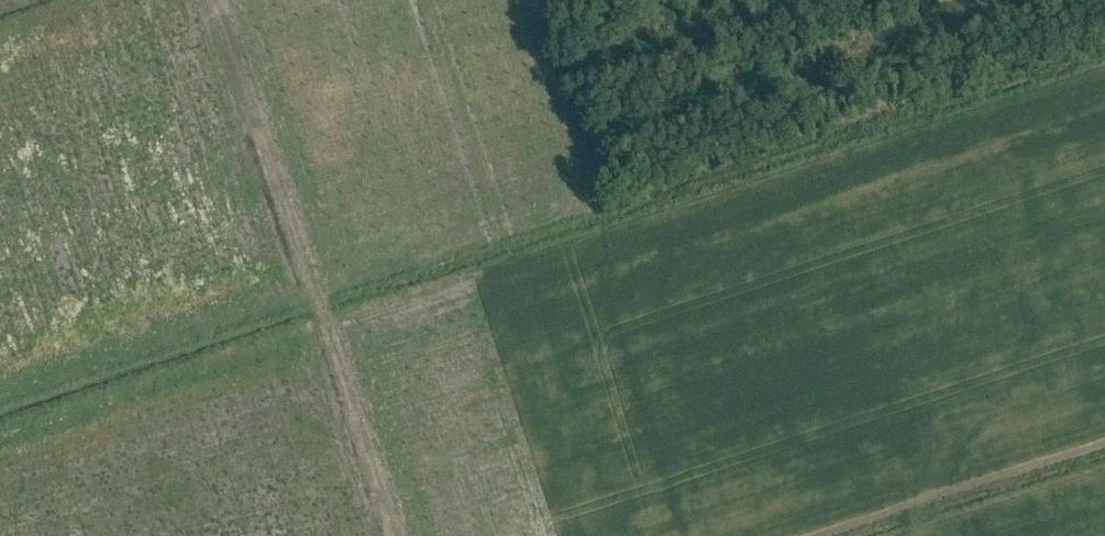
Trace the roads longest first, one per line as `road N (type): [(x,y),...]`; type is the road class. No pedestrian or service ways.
road 1 (track): [(1104,391),(986,428),(960,446),(919,488),(915,535)]

